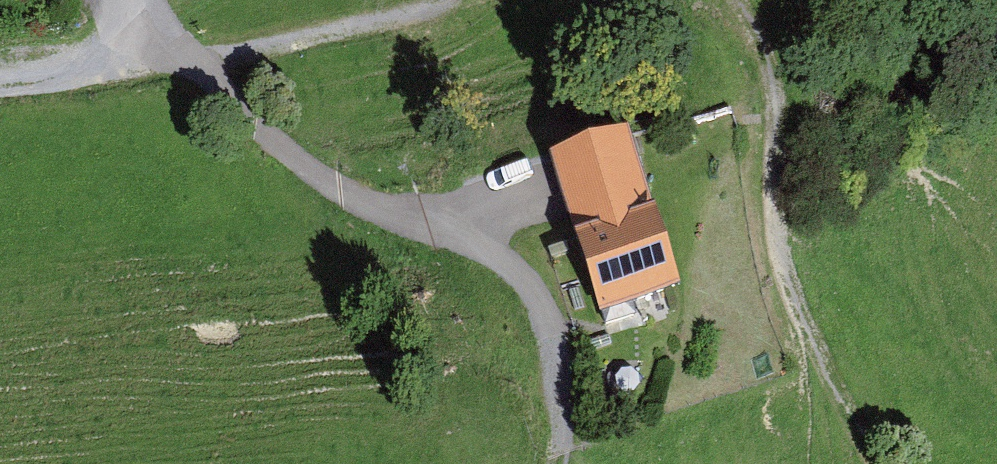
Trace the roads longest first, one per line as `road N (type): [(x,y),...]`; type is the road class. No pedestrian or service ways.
road 1 (track): [(185,58),(304,167),(392,215),(510,254),(557,319),(580,440),(573,463)]
road 2 (track): [(735,0),(748,10),(780,95),(784,272),(816,346),(892,463)]
road 3 (track): [(185,58),(397,22),(459,0)]
road 4 (track): [(185,58),(0,81)]

